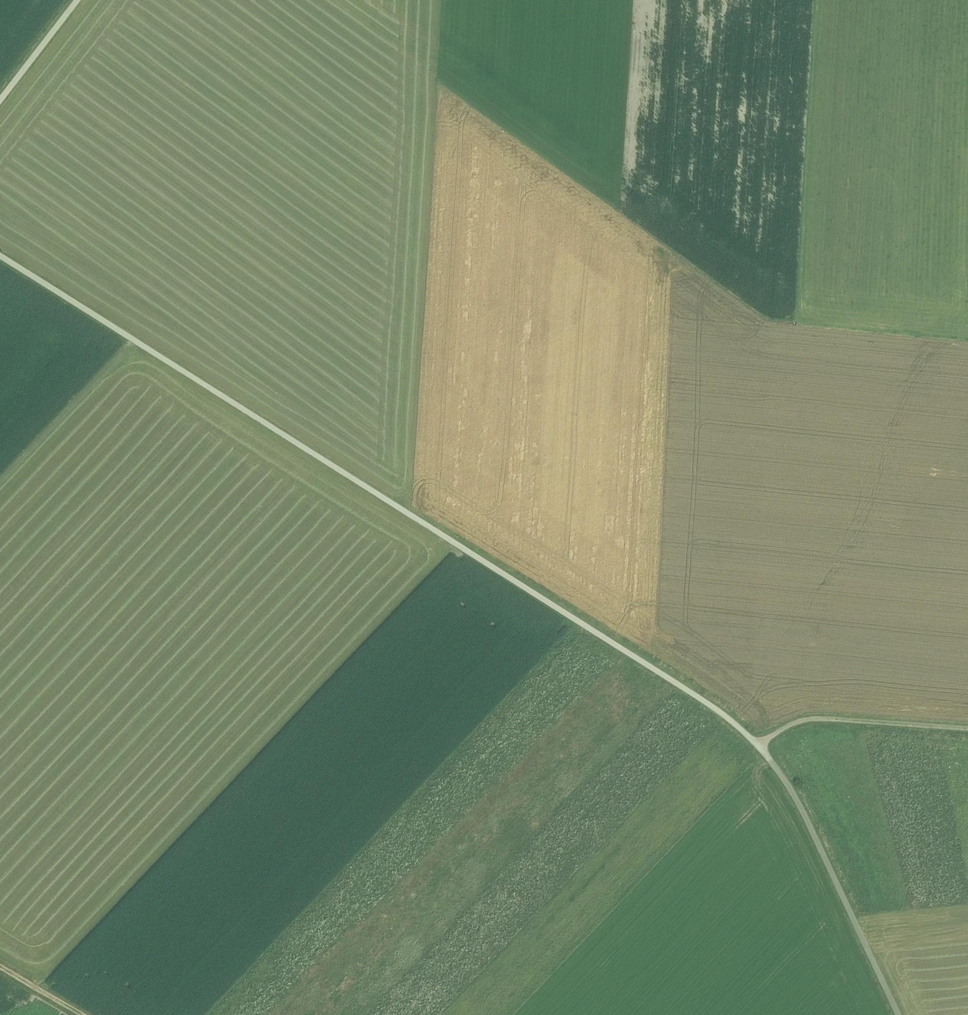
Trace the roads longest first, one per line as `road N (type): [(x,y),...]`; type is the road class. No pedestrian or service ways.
road 1 (unclassified): [(899,1014),(798,802),(760,745),(652,667),(0,254)]
road 2 (track): [(967,727),(811,717),(760,745)]
road 3 (unclassified): [(0,100),(77,0)]

